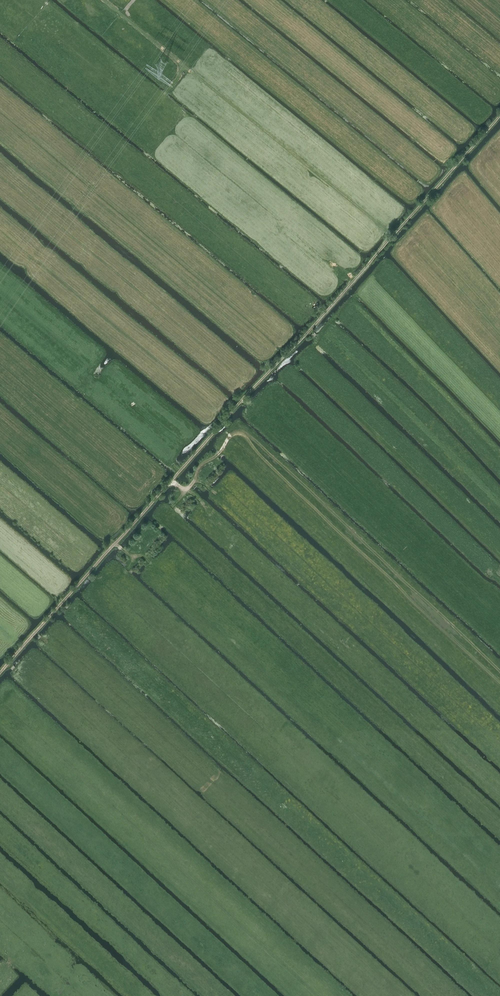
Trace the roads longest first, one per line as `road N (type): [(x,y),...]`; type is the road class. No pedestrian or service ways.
road 1 (track): [(0,672),(393,237)]
road 2 (track): [(393,237),(106,0)]
road 3 (track): [(393,237),(499,115)]

